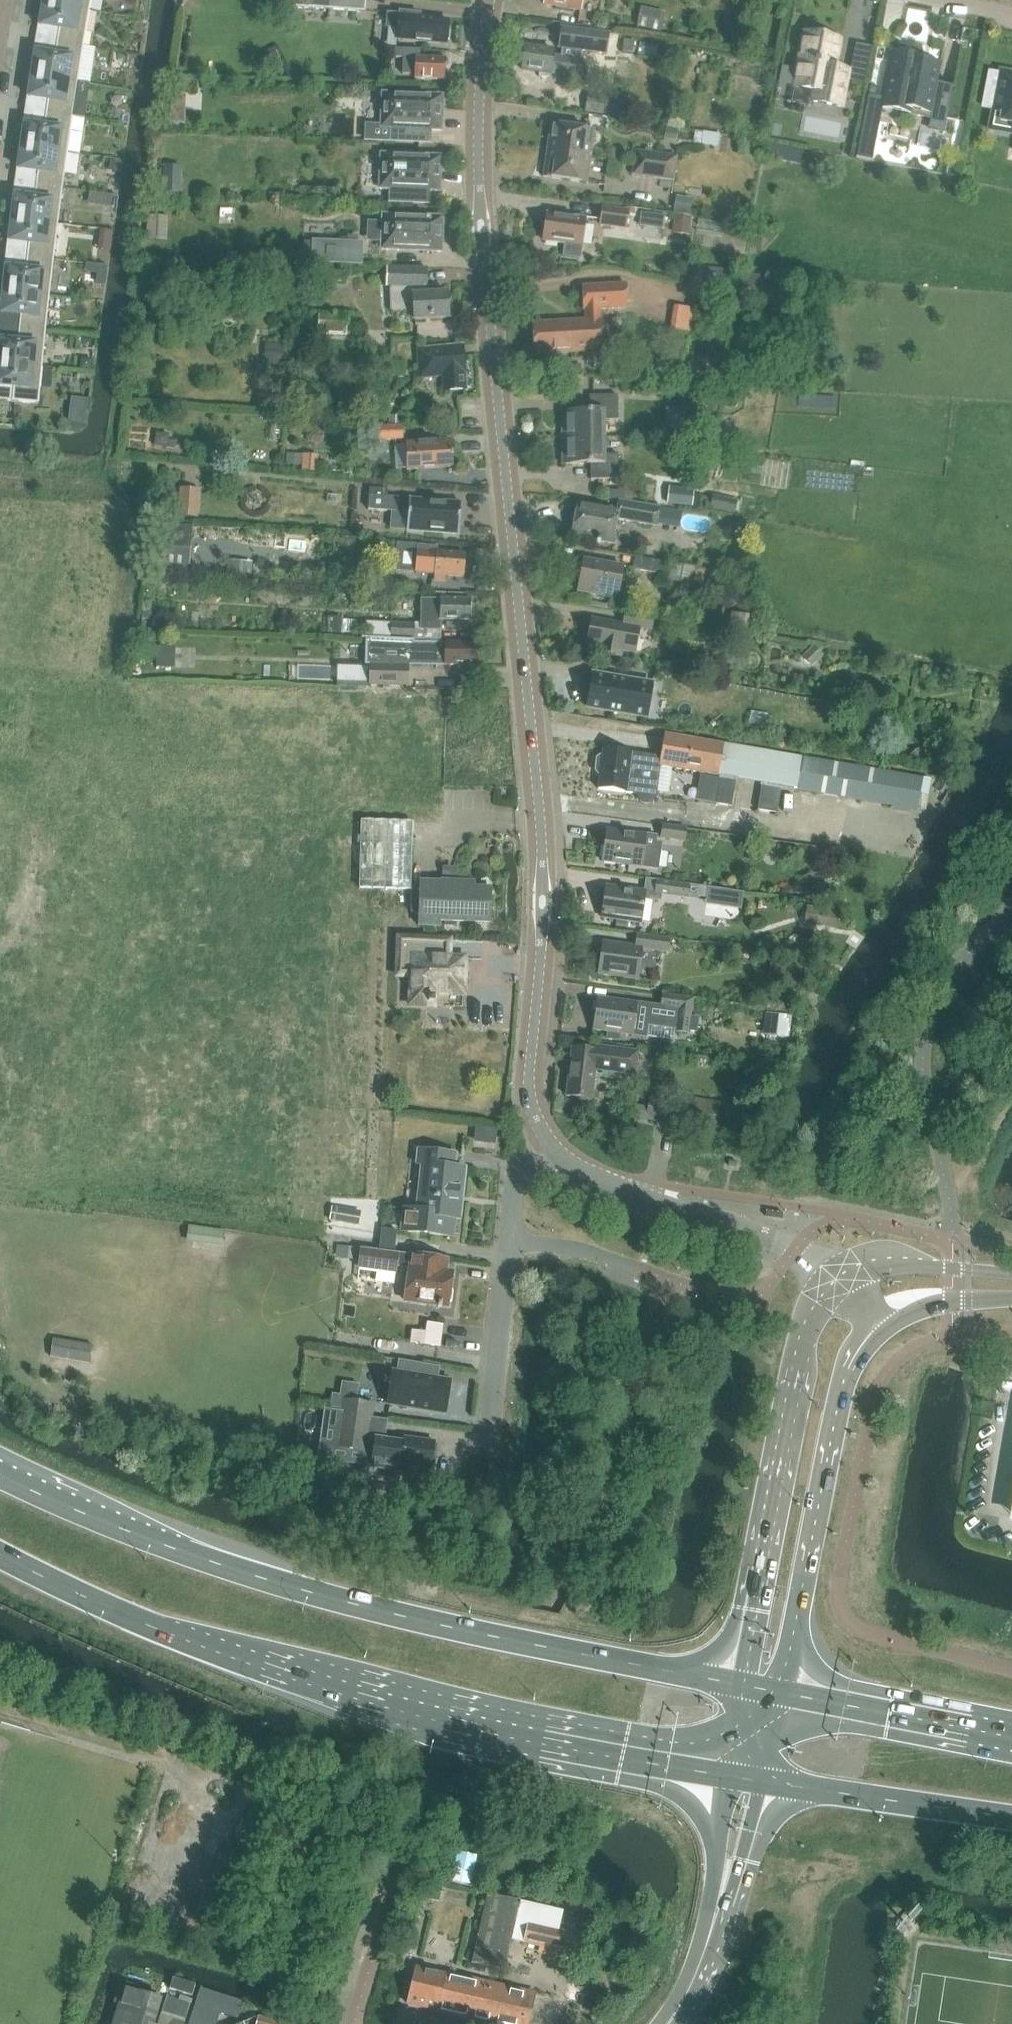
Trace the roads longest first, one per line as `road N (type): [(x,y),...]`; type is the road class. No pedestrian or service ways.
road 1 (tertiary): [(544,1137),(529,1086),(541,820),(481,226),(476,107),(484,0)]
road 2 (trunk): [(739,1685),(335,1599),(200,1558),(0,1475)]
road 3 (trunk): [(0,1555),(170,1636),(420,1709),(725,1774)]
road 4 (track): [(507,1254),(147,1198),(0,1195)]
road 5 (tertiary): [(843,1284),(815,1319),(739,1685)]
road 6 (tertiary): [(783,1693),(847,1370),(878,1329)]
road 7 (tertiary): [(843,1284),(796,1252),(606,1188),(561,1161),(544,1137)]
road 8 (residential): [(484,1454),(516,1178),(544,1137)]
road 9 (trunk): [(767,1783),(1011,1818)]
road 10 (trunk): [(1011,1738),(783,1693)]
road 11 (tertiary): [(702,1968),(721,1939),(767,1783)]
road 12 (tertiary): [(725,1774),(702,1968)]
road 13 (unclassified): [(1011,1275),(890,1269),(843,1284)]
road 14 (unclassified): [(878,1329),(942,1304),(1011,1299)]

